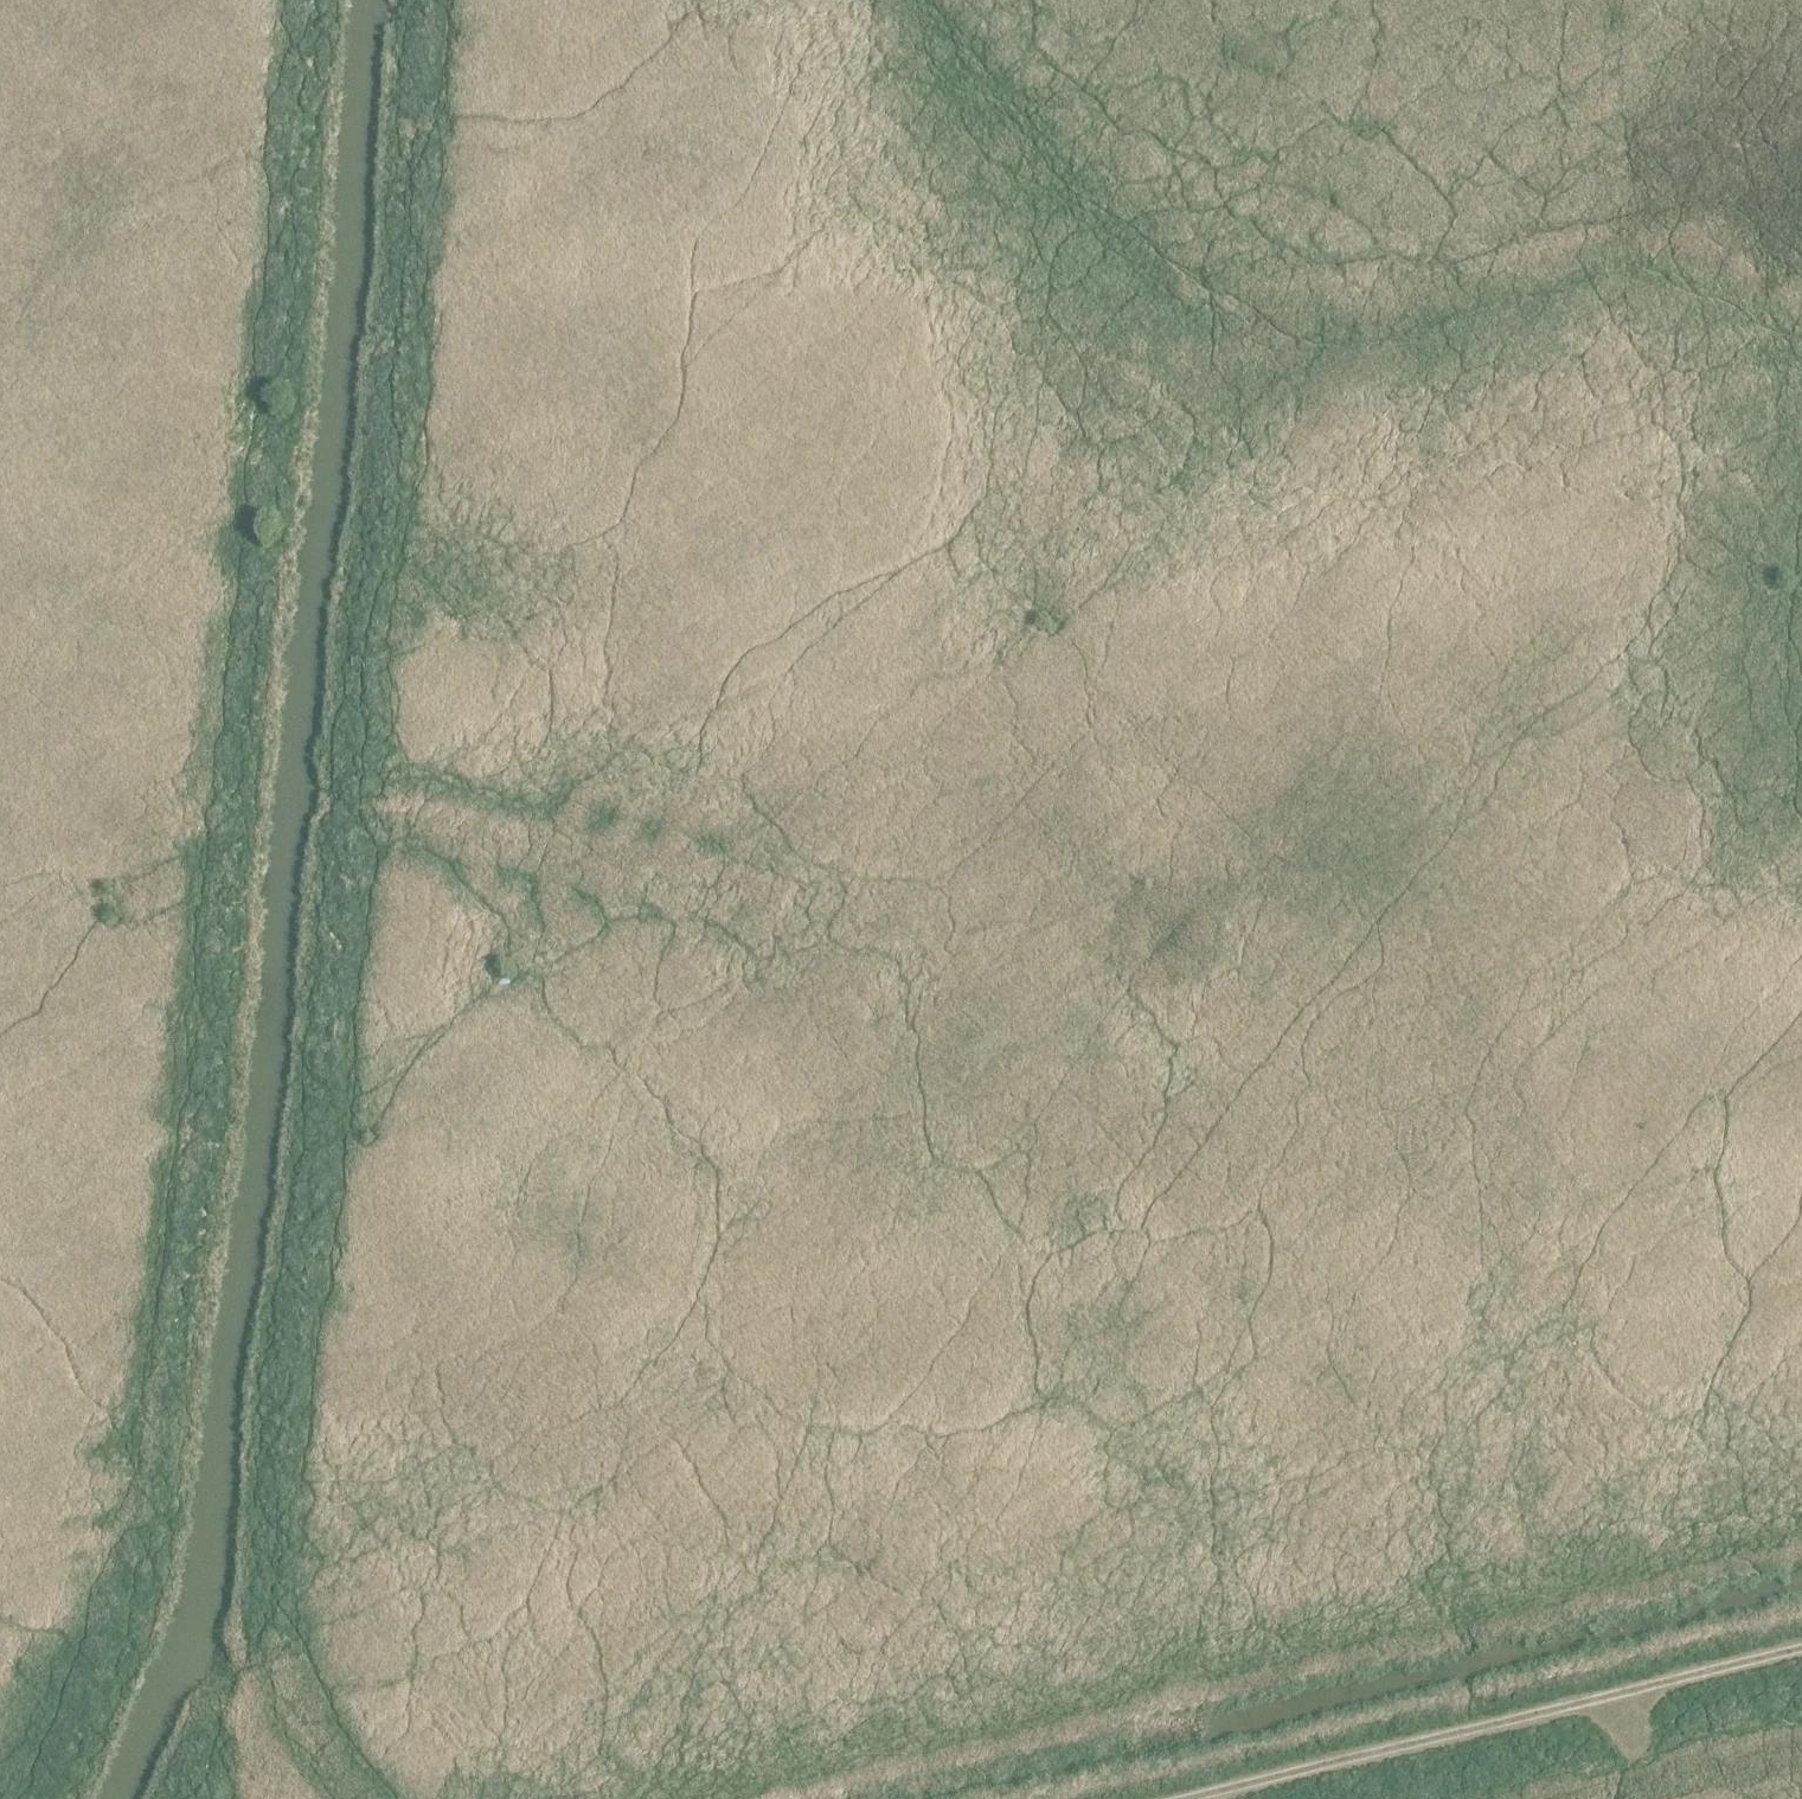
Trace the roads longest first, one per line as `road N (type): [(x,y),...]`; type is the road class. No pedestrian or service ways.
road 1 (track): [(1201,1798),(1801,1654)]

